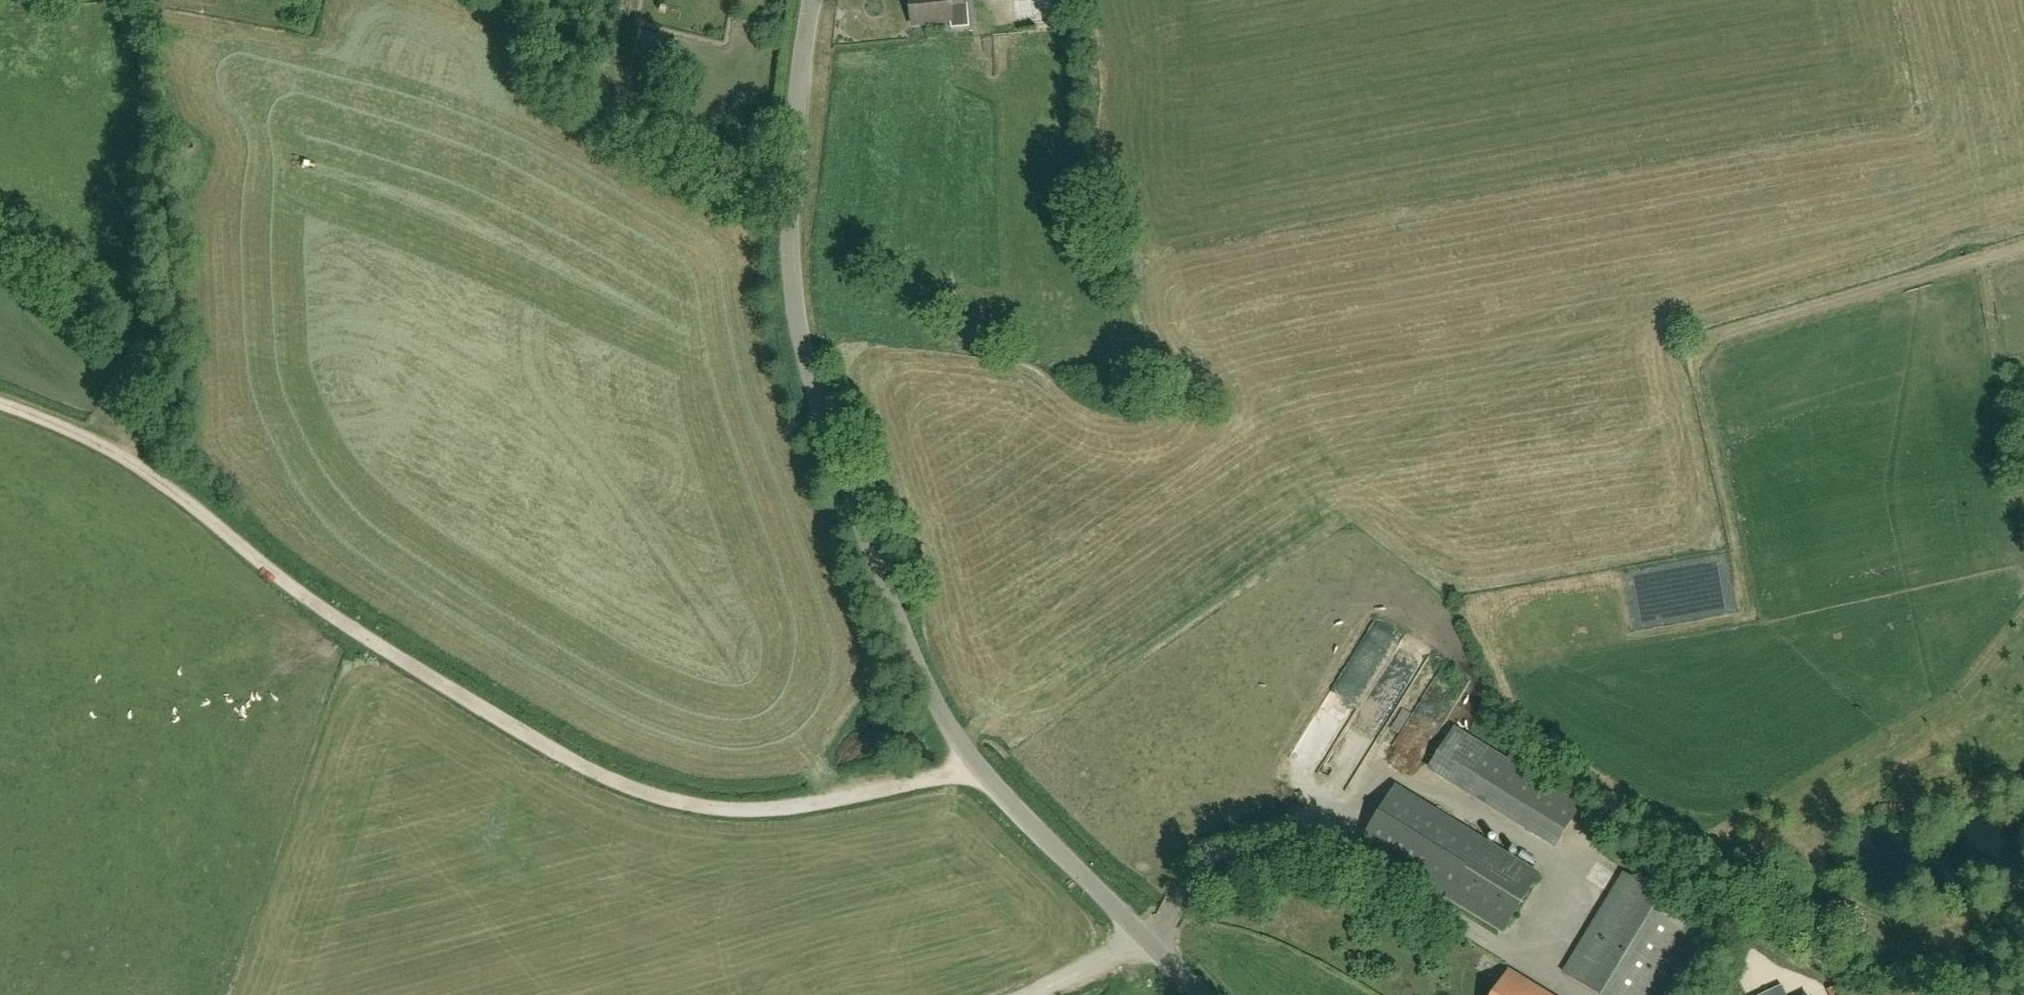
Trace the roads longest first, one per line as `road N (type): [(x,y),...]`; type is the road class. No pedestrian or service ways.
road 1 (unclassified): [(1204,994),(973,765),(919,679),(883,597),(825,435),(795,308),(790,189),(814,0)]

